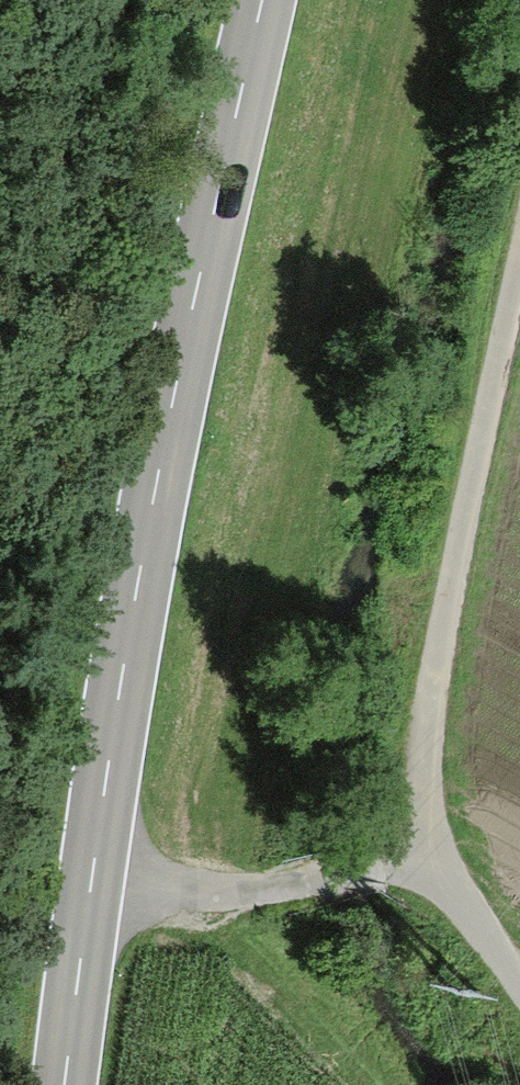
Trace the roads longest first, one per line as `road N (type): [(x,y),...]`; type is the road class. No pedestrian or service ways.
road 1 (tertiary): [(261,0),(131,611),(67,1084)]
road 2 (track): [(519,237),(423,652),(420,849),(519,986)]
road 3 (track): [(420,849),(230,891),(87,896)]

